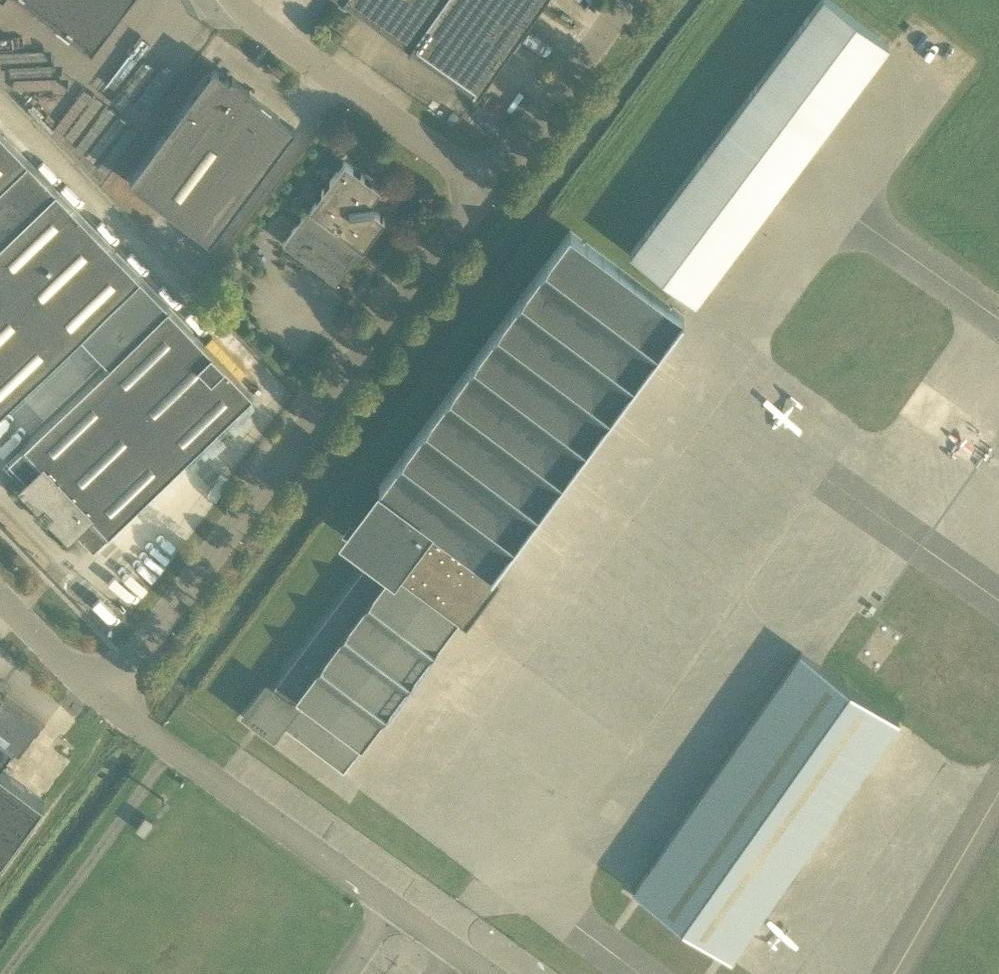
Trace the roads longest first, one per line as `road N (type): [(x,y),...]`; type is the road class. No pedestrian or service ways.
road 1 (unclassified): [(101,698),(485,177)]
road 2 (unclassified): [(483,973),(101,698)]
road 3 (unclassified): [(256,0),(485,177)]
road 4 (unclassified): [(485,177),(631,0)]
road 5 (unclassified): [(101,698),(0,595)]

